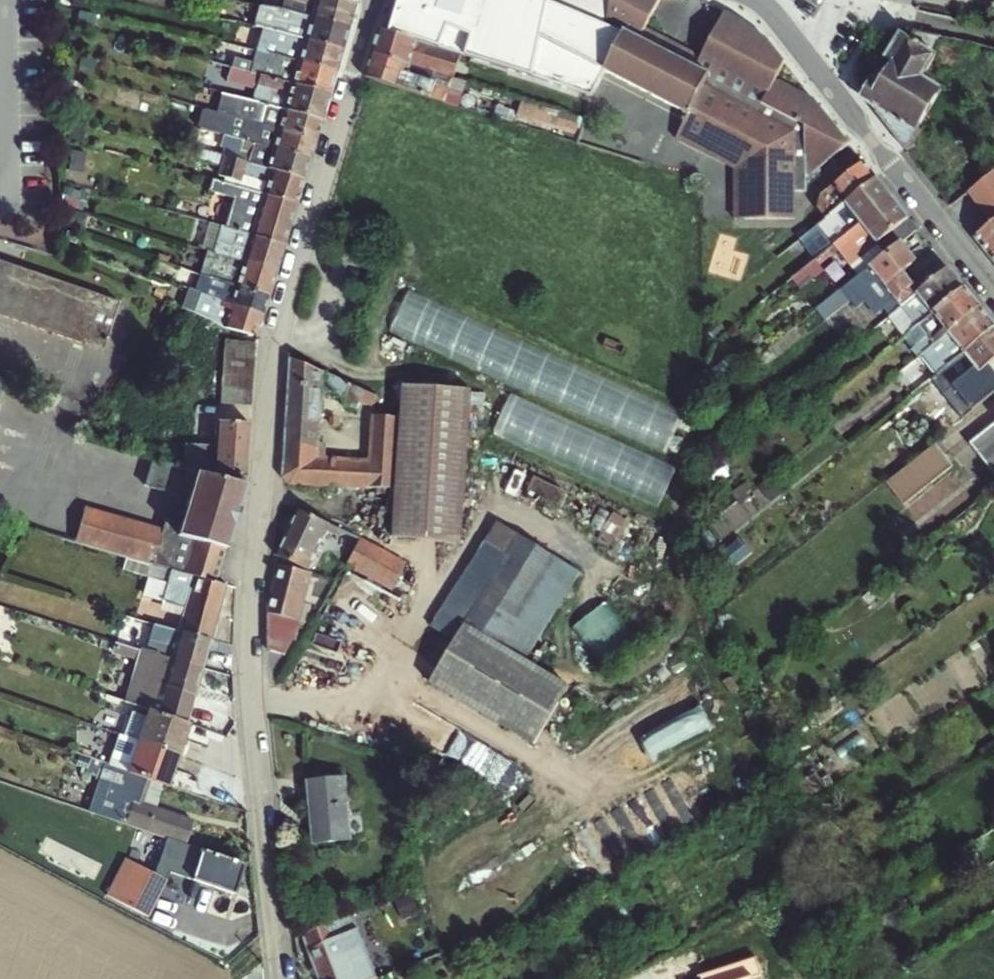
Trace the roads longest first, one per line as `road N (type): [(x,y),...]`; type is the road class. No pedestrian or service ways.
road 1 (residential): [(373,0),(279,327),(270,384),(250,660),(277,978)]
road 2 (residential): [(993,292),(759,0)]

